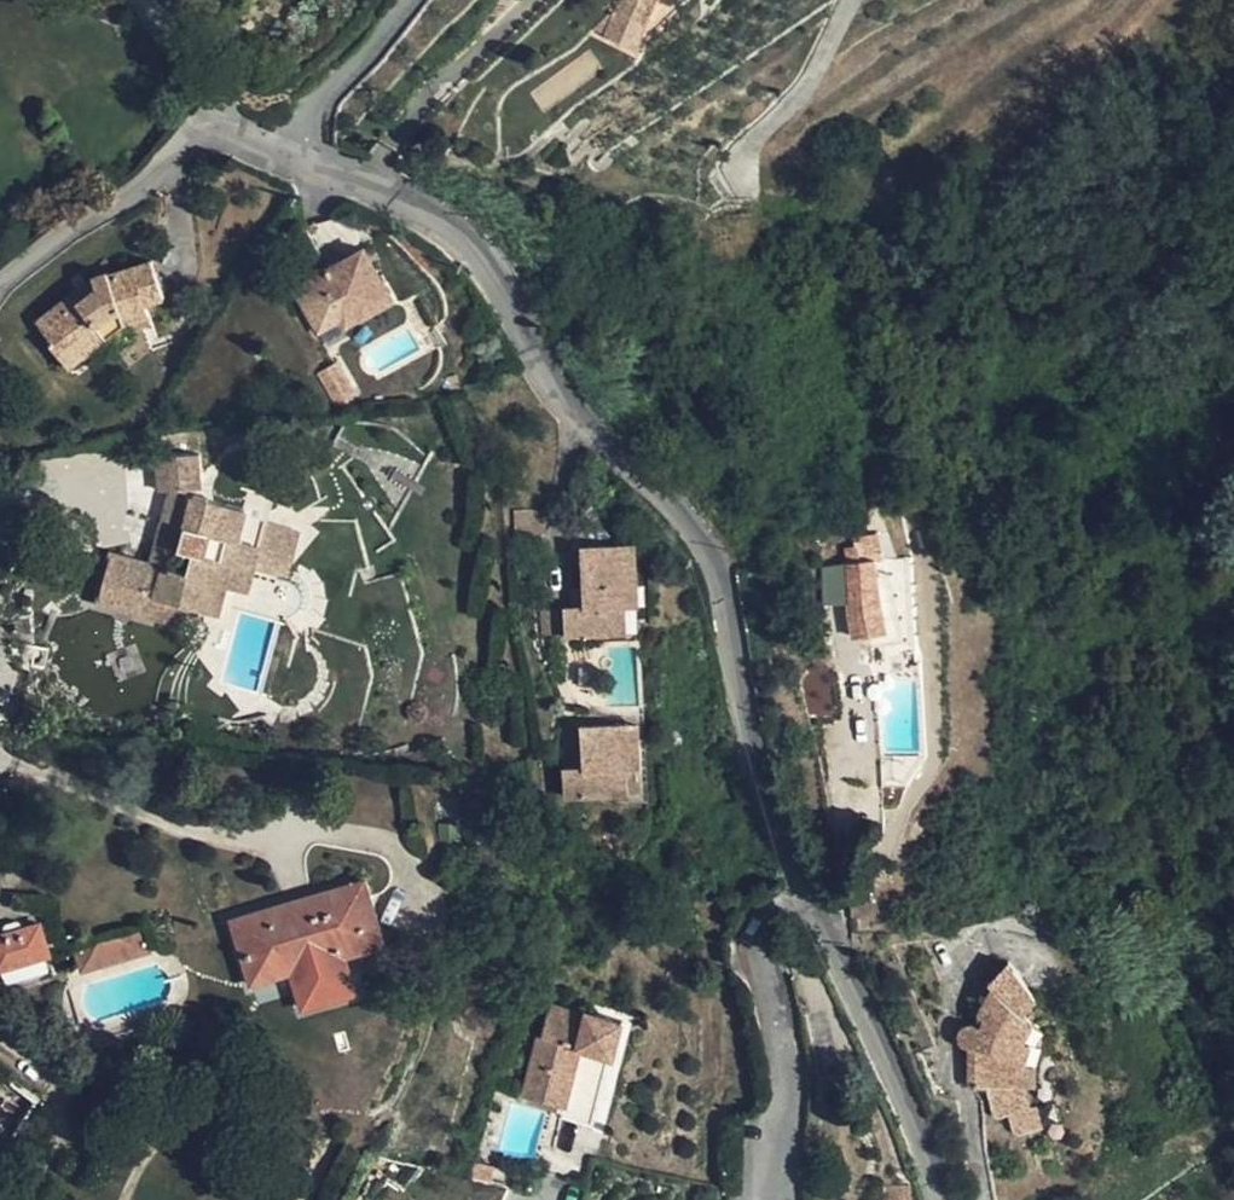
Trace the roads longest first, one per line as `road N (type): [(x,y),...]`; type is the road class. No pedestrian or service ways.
road 1 (residential): [(936,1199),(888,1039),(766,767),(734,617),(685,506),(535,350),(503,260),(443,188),(334,153)]
road 2 (residential): [(334,153),(227,111),(0,306)]
road 3 (residential): [(334,153),(339,94),(421,0)]

